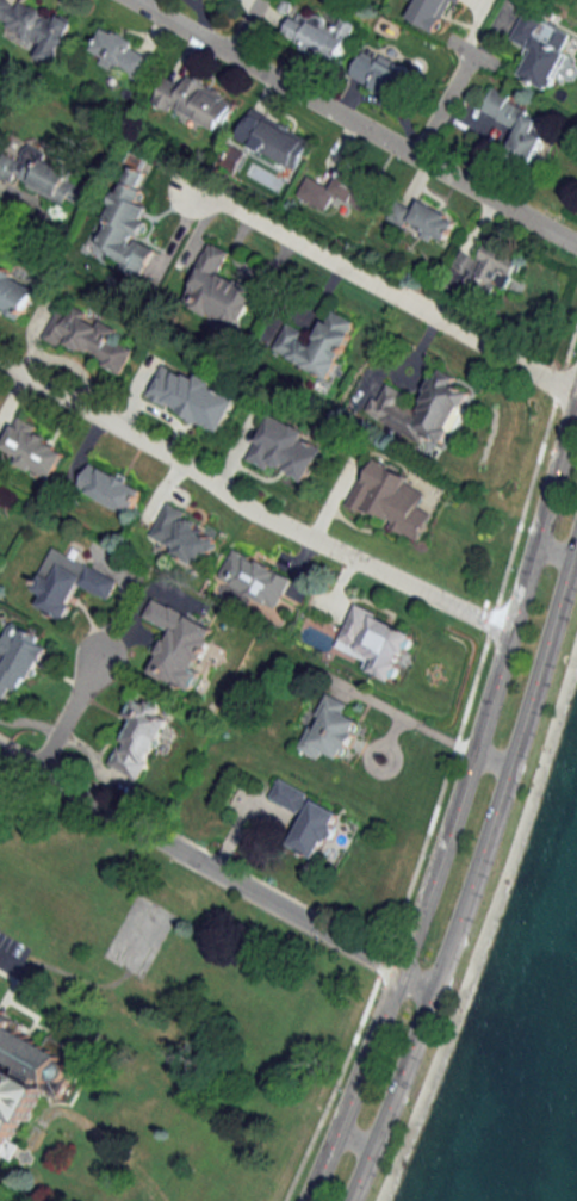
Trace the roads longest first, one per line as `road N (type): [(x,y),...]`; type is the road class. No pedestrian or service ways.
road 1 (secondary): [(576,385),(443,841),(304,1200)]
road 2 (secondary): [(351,1200),(471,887),(576,541)]
road 3 (residential): [(508,629),(308,544),(0,363)]
road 4 (residential): [(576,242),(137,0)]
road 5 (residential): [(434,991),(0,753)]
road 6 (residential): [(575,394),(191,182)]
road 7 (residential): [(36,773),(100,655)]

